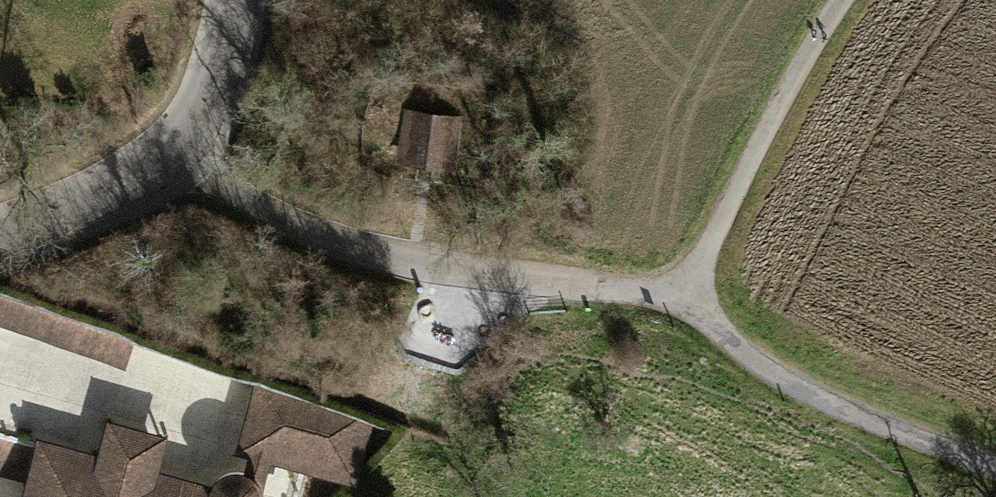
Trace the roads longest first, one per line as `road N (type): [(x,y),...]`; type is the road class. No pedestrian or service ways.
road 1 (track): [(170,156),(368,253),(684,302),(786,382),(995,472)]
road 2 (tertiary): [(233,0),(204,109),(170,156),(111,195),(0,241)]
road 3 (track): [(684,302),(756,144),(841,0)]

